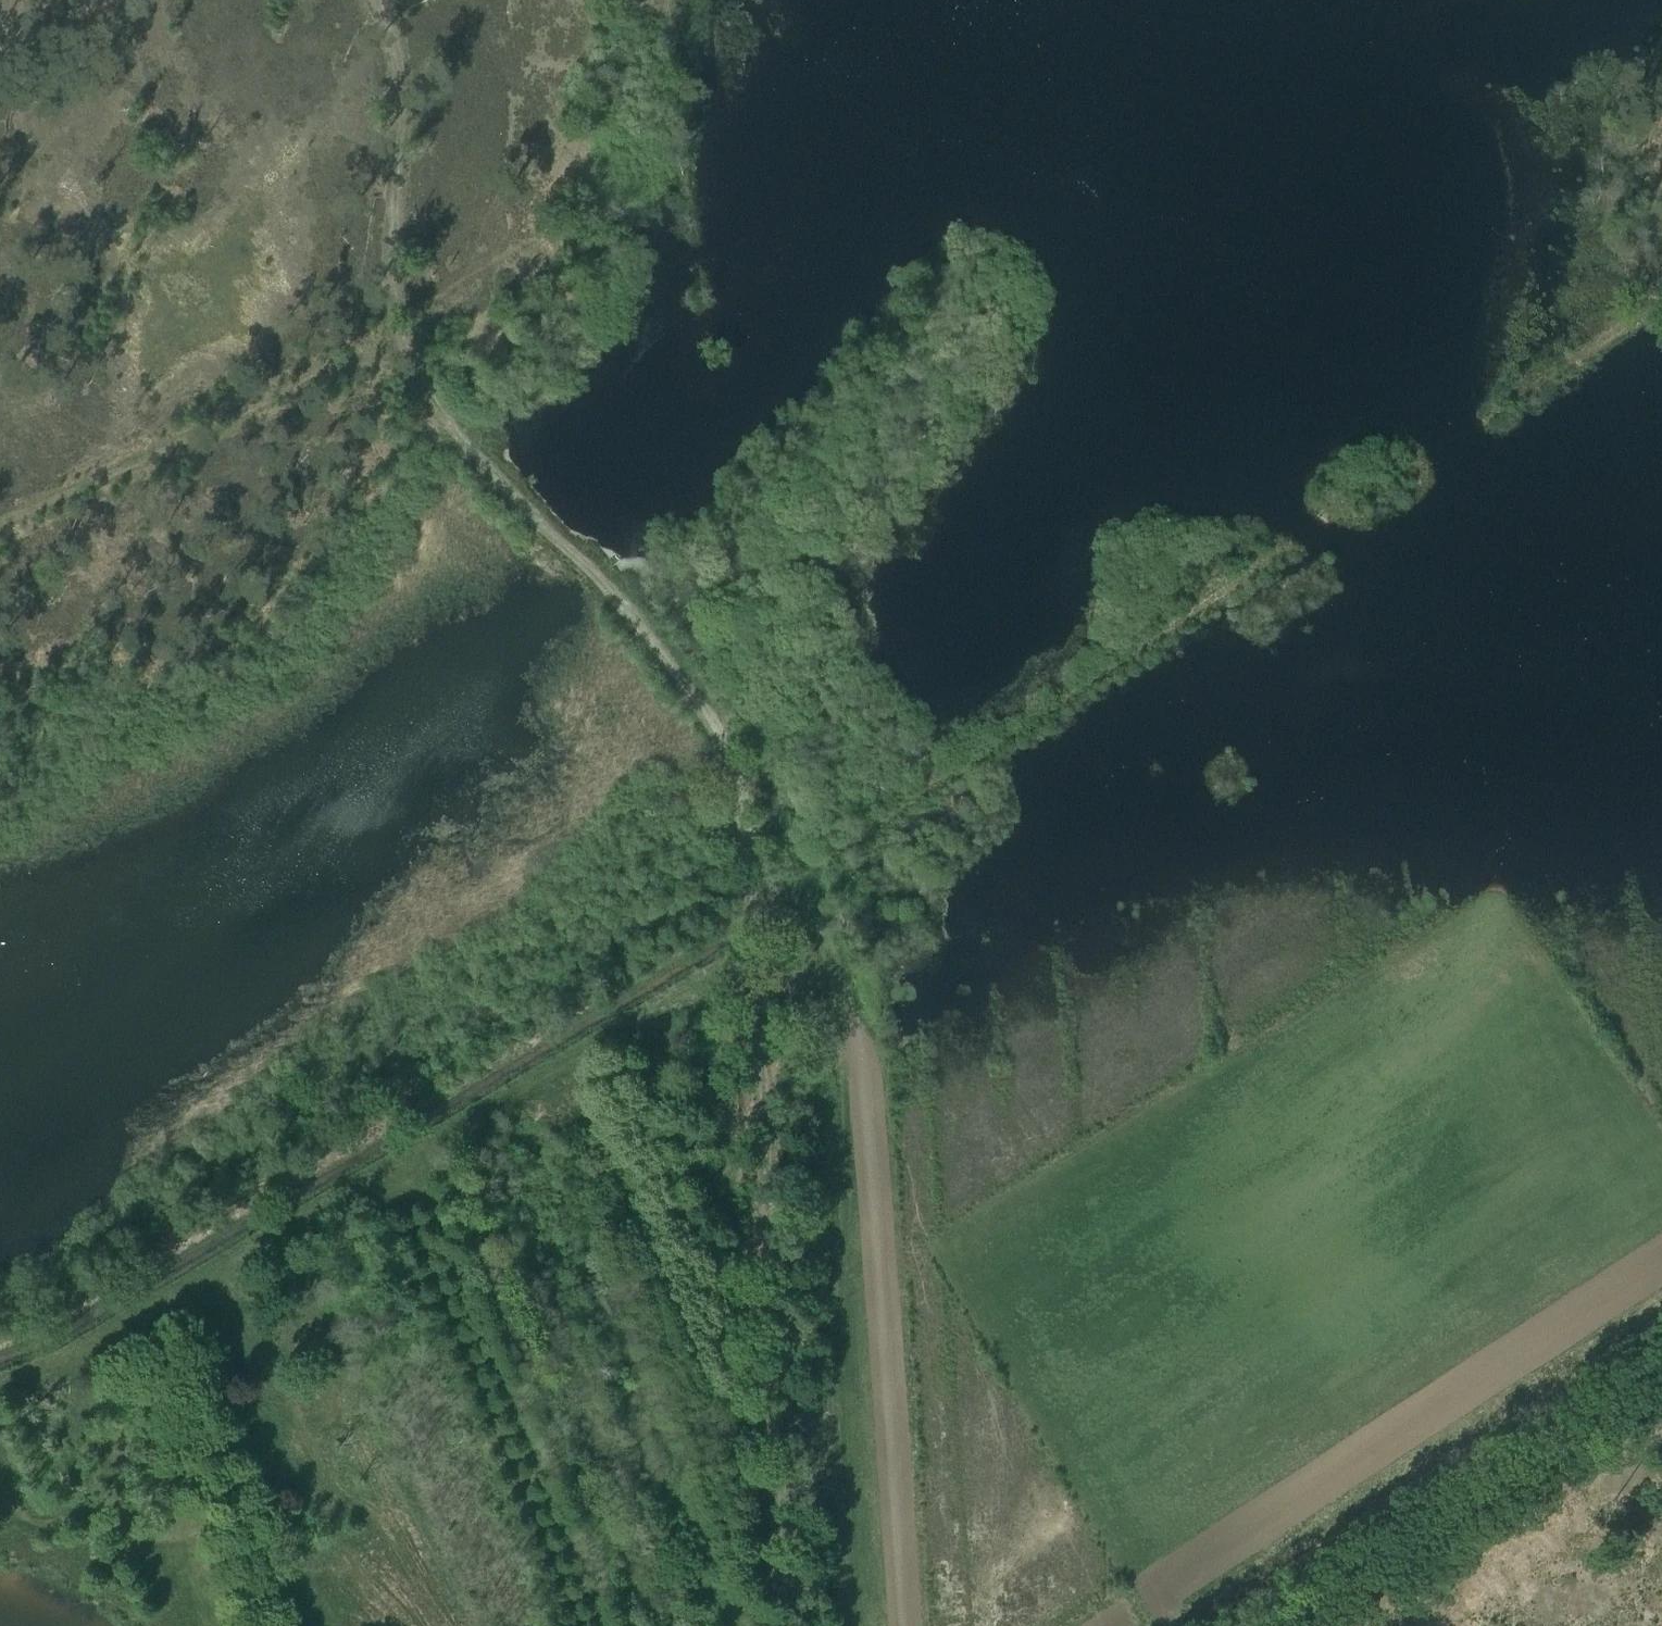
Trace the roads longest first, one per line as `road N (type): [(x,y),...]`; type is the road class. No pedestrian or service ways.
road 1 (track): [(0,516),(393,340),(721,740),(748,926),(794,1625)]
road 2 (track): [(1297,1625),(1661,1385)]

